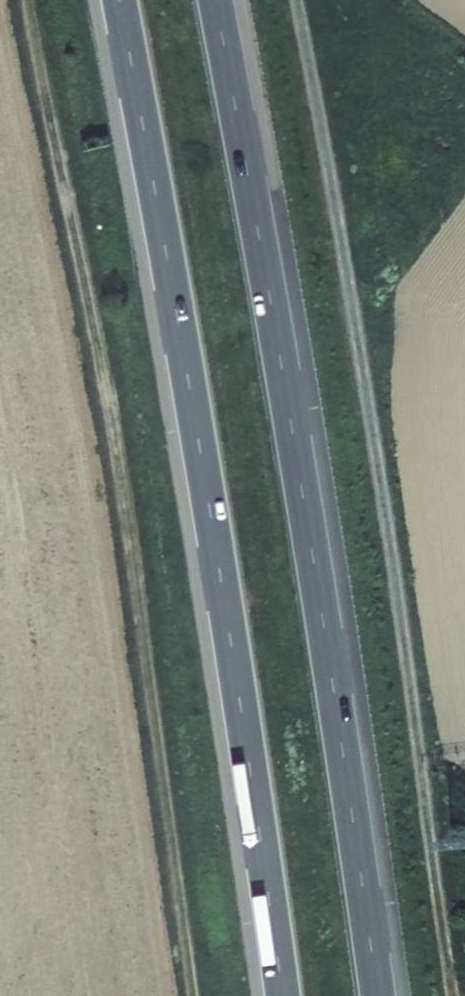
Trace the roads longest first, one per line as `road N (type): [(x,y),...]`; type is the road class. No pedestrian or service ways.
road 1 (track): [(195,995),(146,614),(23,0)]
road 2 (track): [(300,0),(432,883),(446,965),(464,992)]
road 3 (motorway): [(120,0),(199,446),(281,995)]
road 4 (motorway): [(377,995),(297,460),(216,0)]

